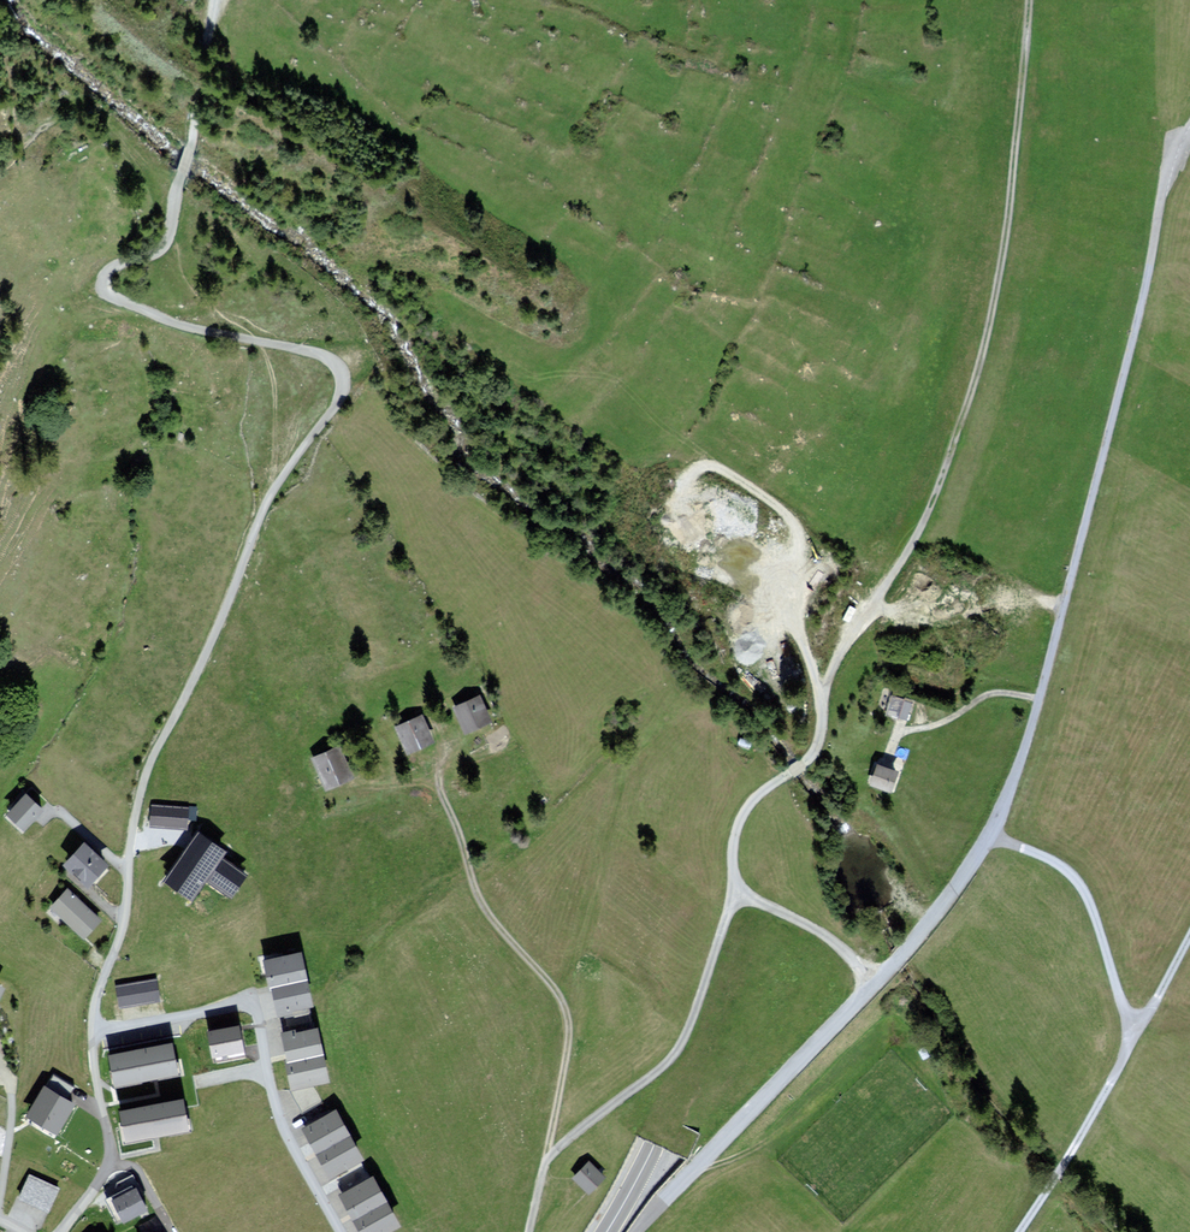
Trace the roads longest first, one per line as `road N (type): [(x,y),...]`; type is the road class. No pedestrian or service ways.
road 1 (primary): [(1023,0),(993,243),(923,496),(655,1144),(605,1231)]
road 2 (residential): [(181,174),(164,245),(107,273),(105,292),(188,328),(315,353),(334,363),(342,386),(264,507),(218,627),(149,769),(93,1030)]
road 3 (track): [(1027,0),(1004,232),(959,430),(896,574),(841,647),(815,743),(802,763),(766,787),(736,829),(729,886)]
road 4 (track): [(992,826),(1037,700),(1167,189),(1189,139)]
road 5 (track): [(729,886),(726,918),(678,1048),(547,1156),(529,1231)]
road 6 (track): [(547,1156),(565,1007),(476,891),(440,779)]
road 7 (residential): [(93,1030),(248,1002),(279,1118),(342,1231)]
road 8 (track): [(874,975),(637,1231)]
road 9 (track): [(1019,1231),(1189,934)]
road 10 (track): [(1141,1026),(1121,1006),(1085,888),(1054,859),(992,826)]
road 11 (residential): [(93,1030),(108,1153),(61,1231)]
road 12 (track): [(874,975),(992,826)]
road 13 (track): [(214,0),(181,174)]
road 14 (track): [(729,886),(804,919),(874,975)]
road 15 (residential): [(900,729),(932,725),(991,693),(1037,700)]

